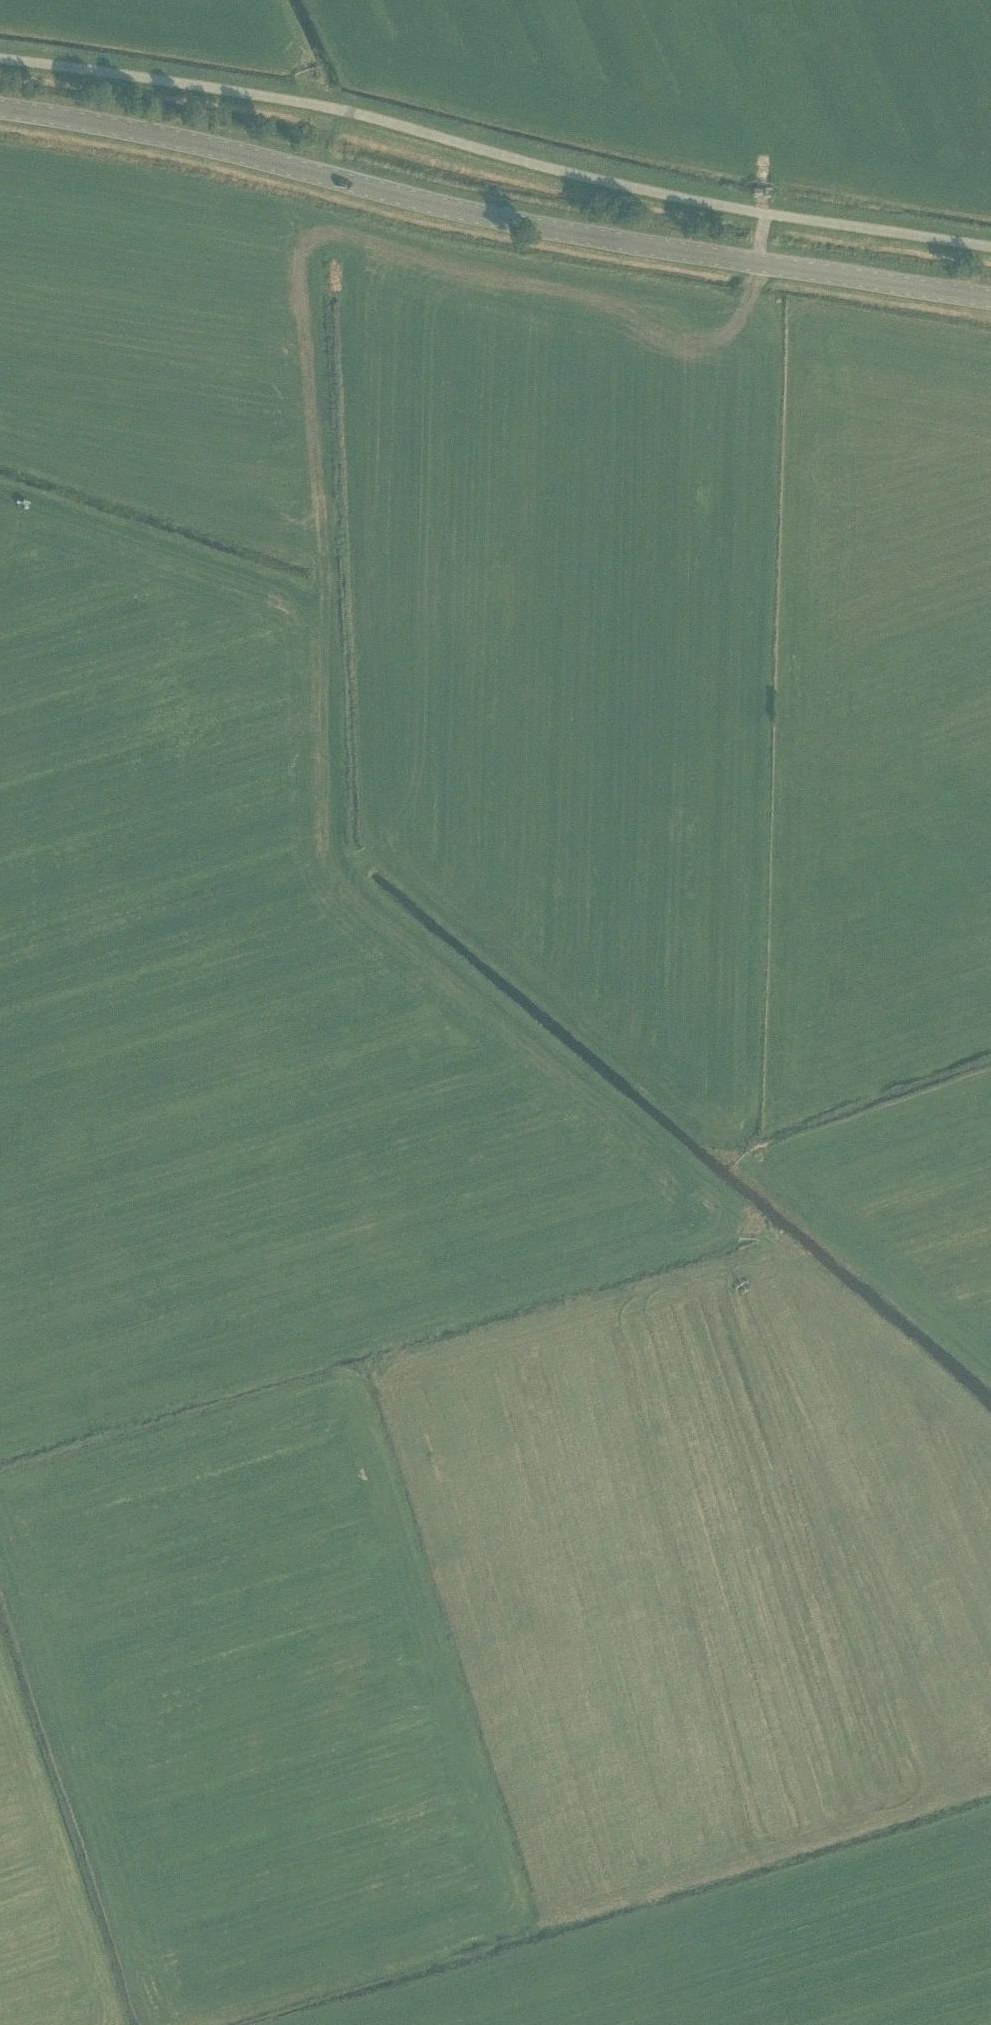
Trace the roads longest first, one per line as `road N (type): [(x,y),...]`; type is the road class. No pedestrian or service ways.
road 1 (secondary): [(0,110),(158,135),(506,221),(990,300)]

